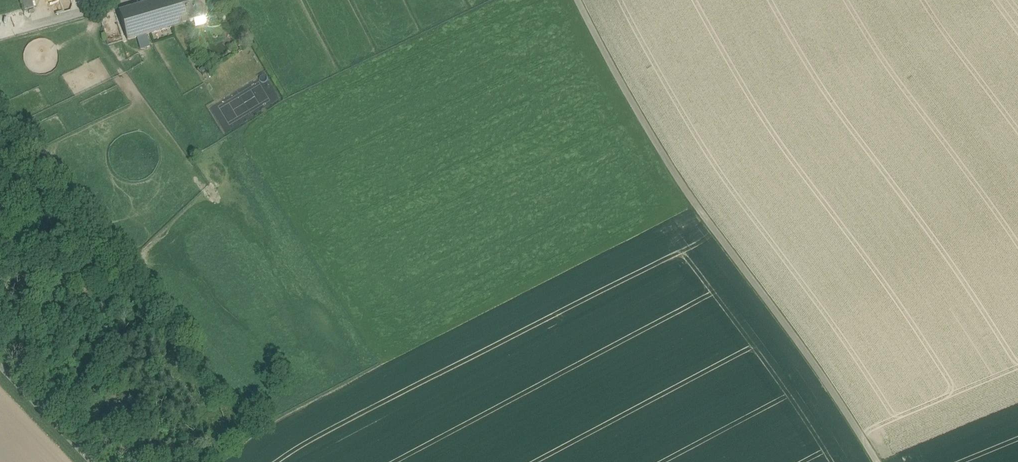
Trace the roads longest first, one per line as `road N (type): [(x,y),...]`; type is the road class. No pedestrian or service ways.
road 1 (unclassified): [(877,461),(691,198),(578,0)]
road 2 (unclassified): [(0,366),(92,461)]

